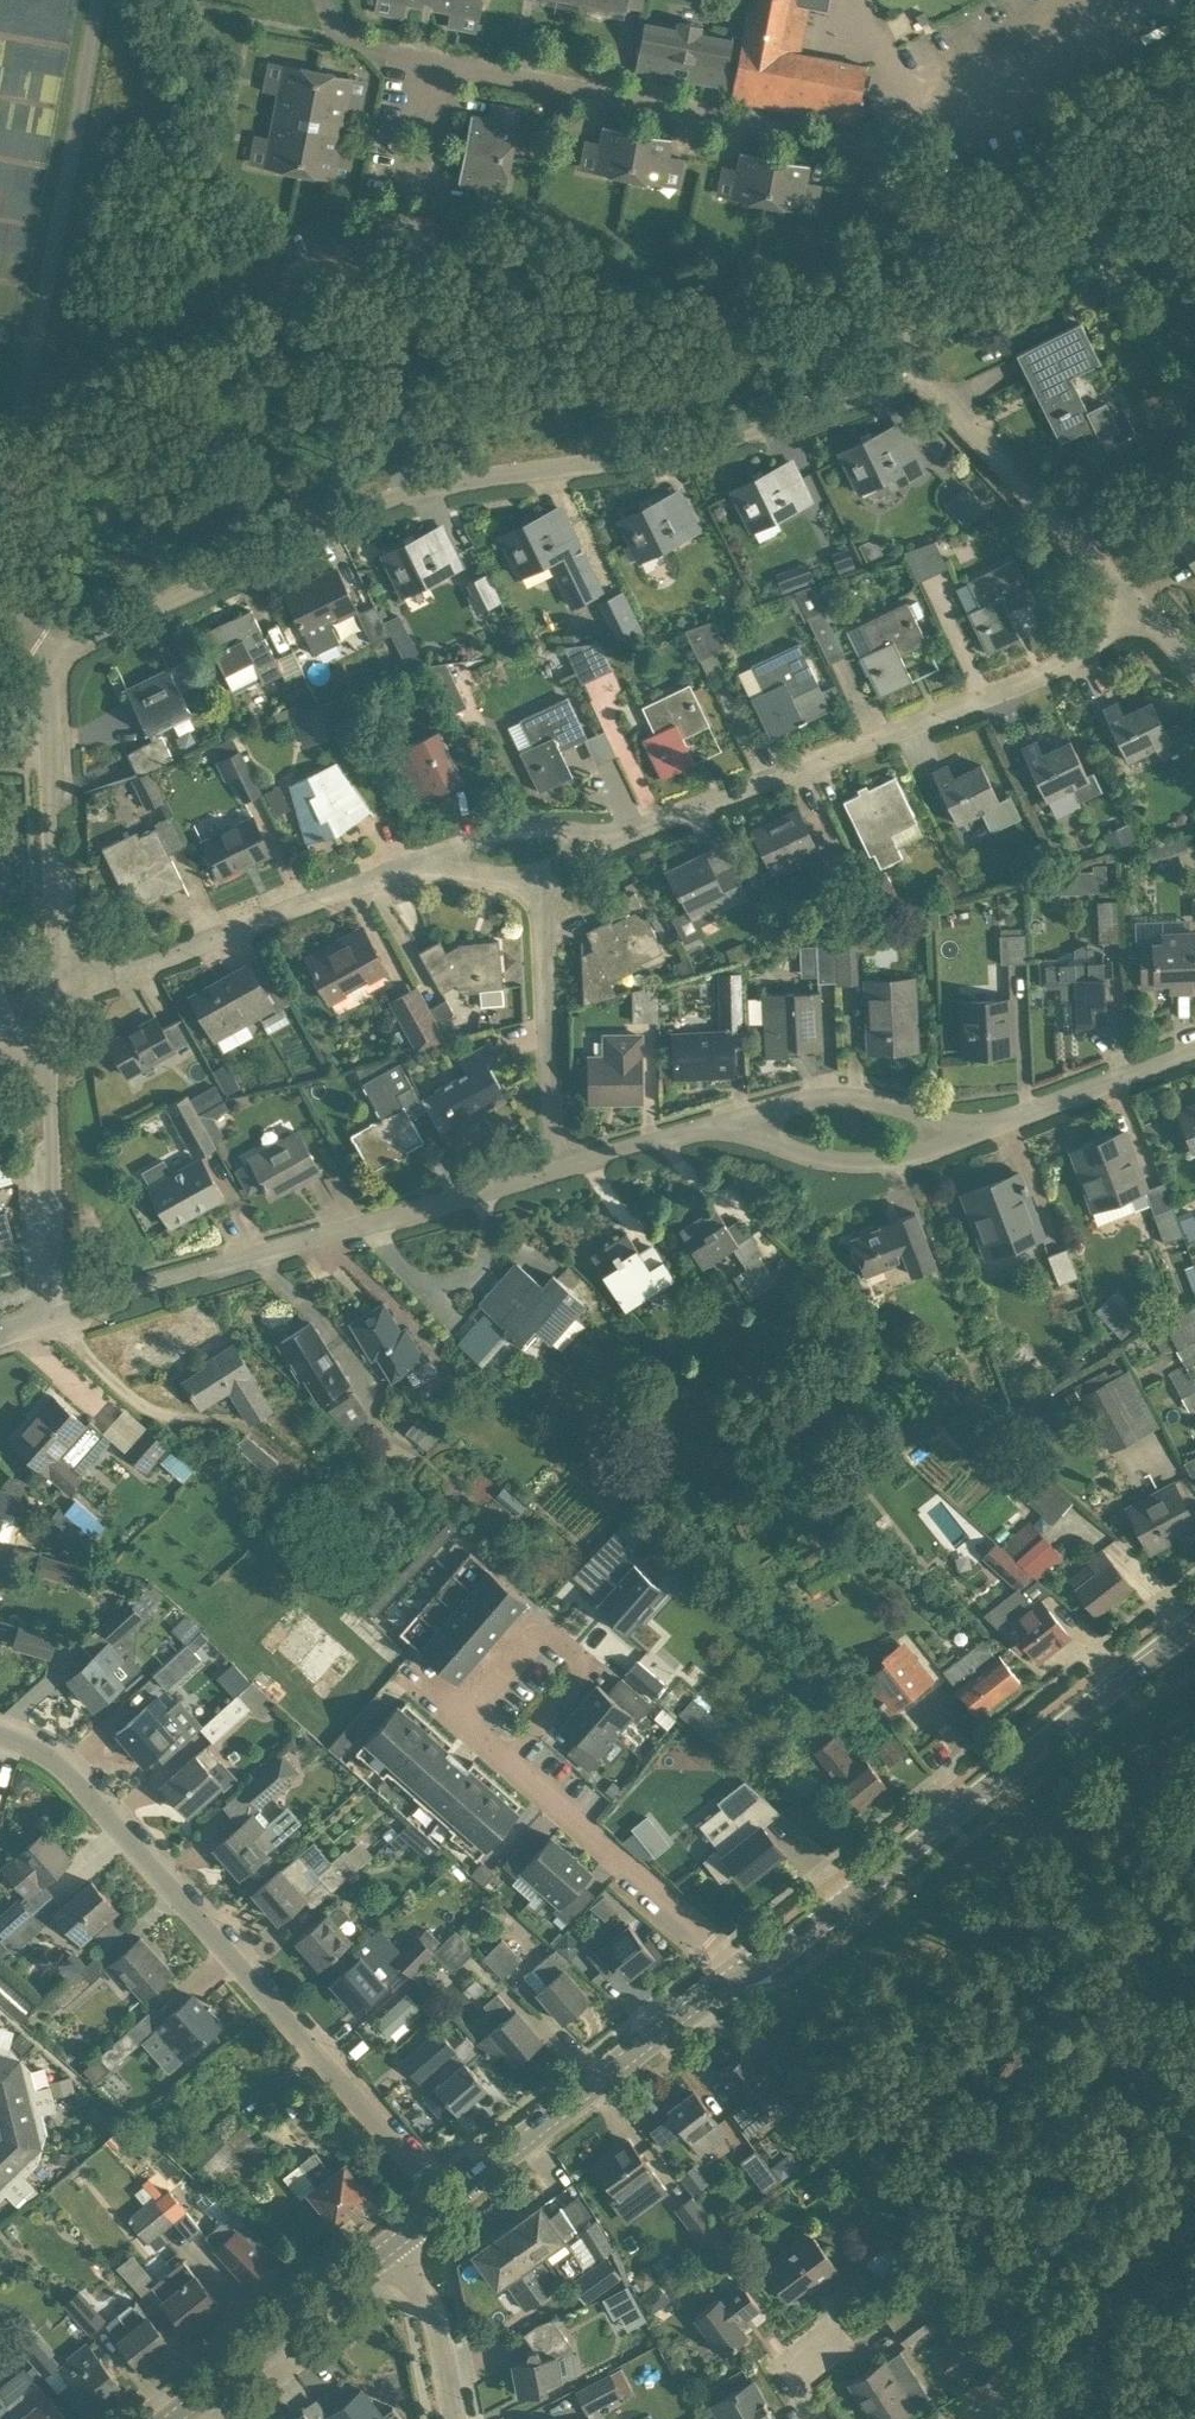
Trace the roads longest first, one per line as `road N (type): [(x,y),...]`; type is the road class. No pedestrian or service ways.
road 1 (unclassified): [(55,653),(397,494),(478,473),(740,432),(911,369)]
road 2 (unclassified): [(55,653),(11,583),(25,409),(100,0)]
road 3 (residential): [(448,2197),(54,1757),(0,1732)]
road 4 (residential): [(616,833),(1069,663),(1141,602)]
road 5 (tertiary): [(738,1980),(766,1967),(1194,1626)]
road 6 (residential): [(46,1319),(550,1173)]
road 7 (unclassified): [(1194,88),(979,224),(914,239),(911,369)]
road 8 (residential): [(60,984),(97,980),(435,861)]
road 9 (tertiary): [(448,2197),(708,1995),(738,1980)]
road 10 (residential): [(1141,602),(911,369)]
road 11 (residential): [(509,1759),(738,1980)]
road 12 (residential): [(509,1759),(590,1666),(542,1624),(461,1714)]
road 13 (residential): [(550,1173),(544,880)]
road 14 (unclassified): [(46,1319),(45,1043)]
road 15 (tertiary): [(171,2418),(384,2249)]
road 16 (residential): [(947,1129),(991,1125),(1194,1052)]
road 17 (unclassified): [(60,984),(53,740)]
road 18 (residential): [(740,1123),(808,1157),(863,1164),(936,1147),(947,1129)]
road 19 (residential): [(740,1123),(800,1101),(855,1096),(947,1129)]
road 20 (residential): [(550,1173),(740,1123)]
road 21 (residential): [(435,861),(491,829),(527,824),(616,833)]
road 22 (residential): [(455,2418),(437,2325),(384,2249)]

